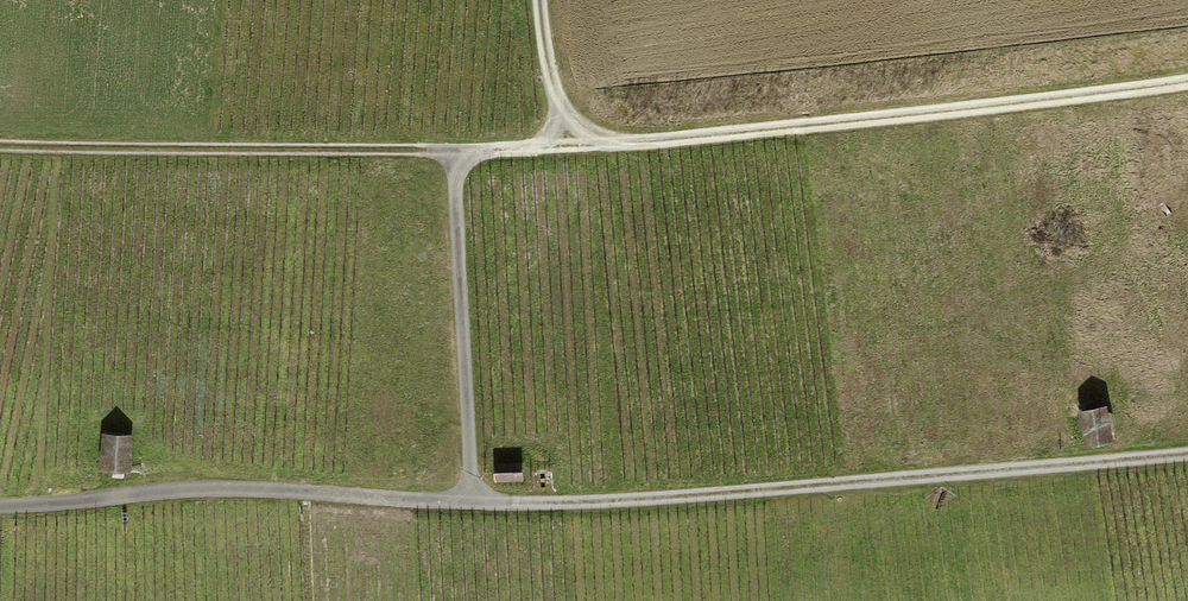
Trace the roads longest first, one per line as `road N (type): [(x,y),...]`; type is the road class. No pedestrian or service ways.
road 1 (track): [(0,510),(174,487),(468,502),(677,498),(1187,453)]
road 2 (track): [(1187,83),(530,151),(0,144)]
road 3 (track): [(468,502),(456,151)]
road 4 (track): [(590,143),(554,92),(538,0)]

